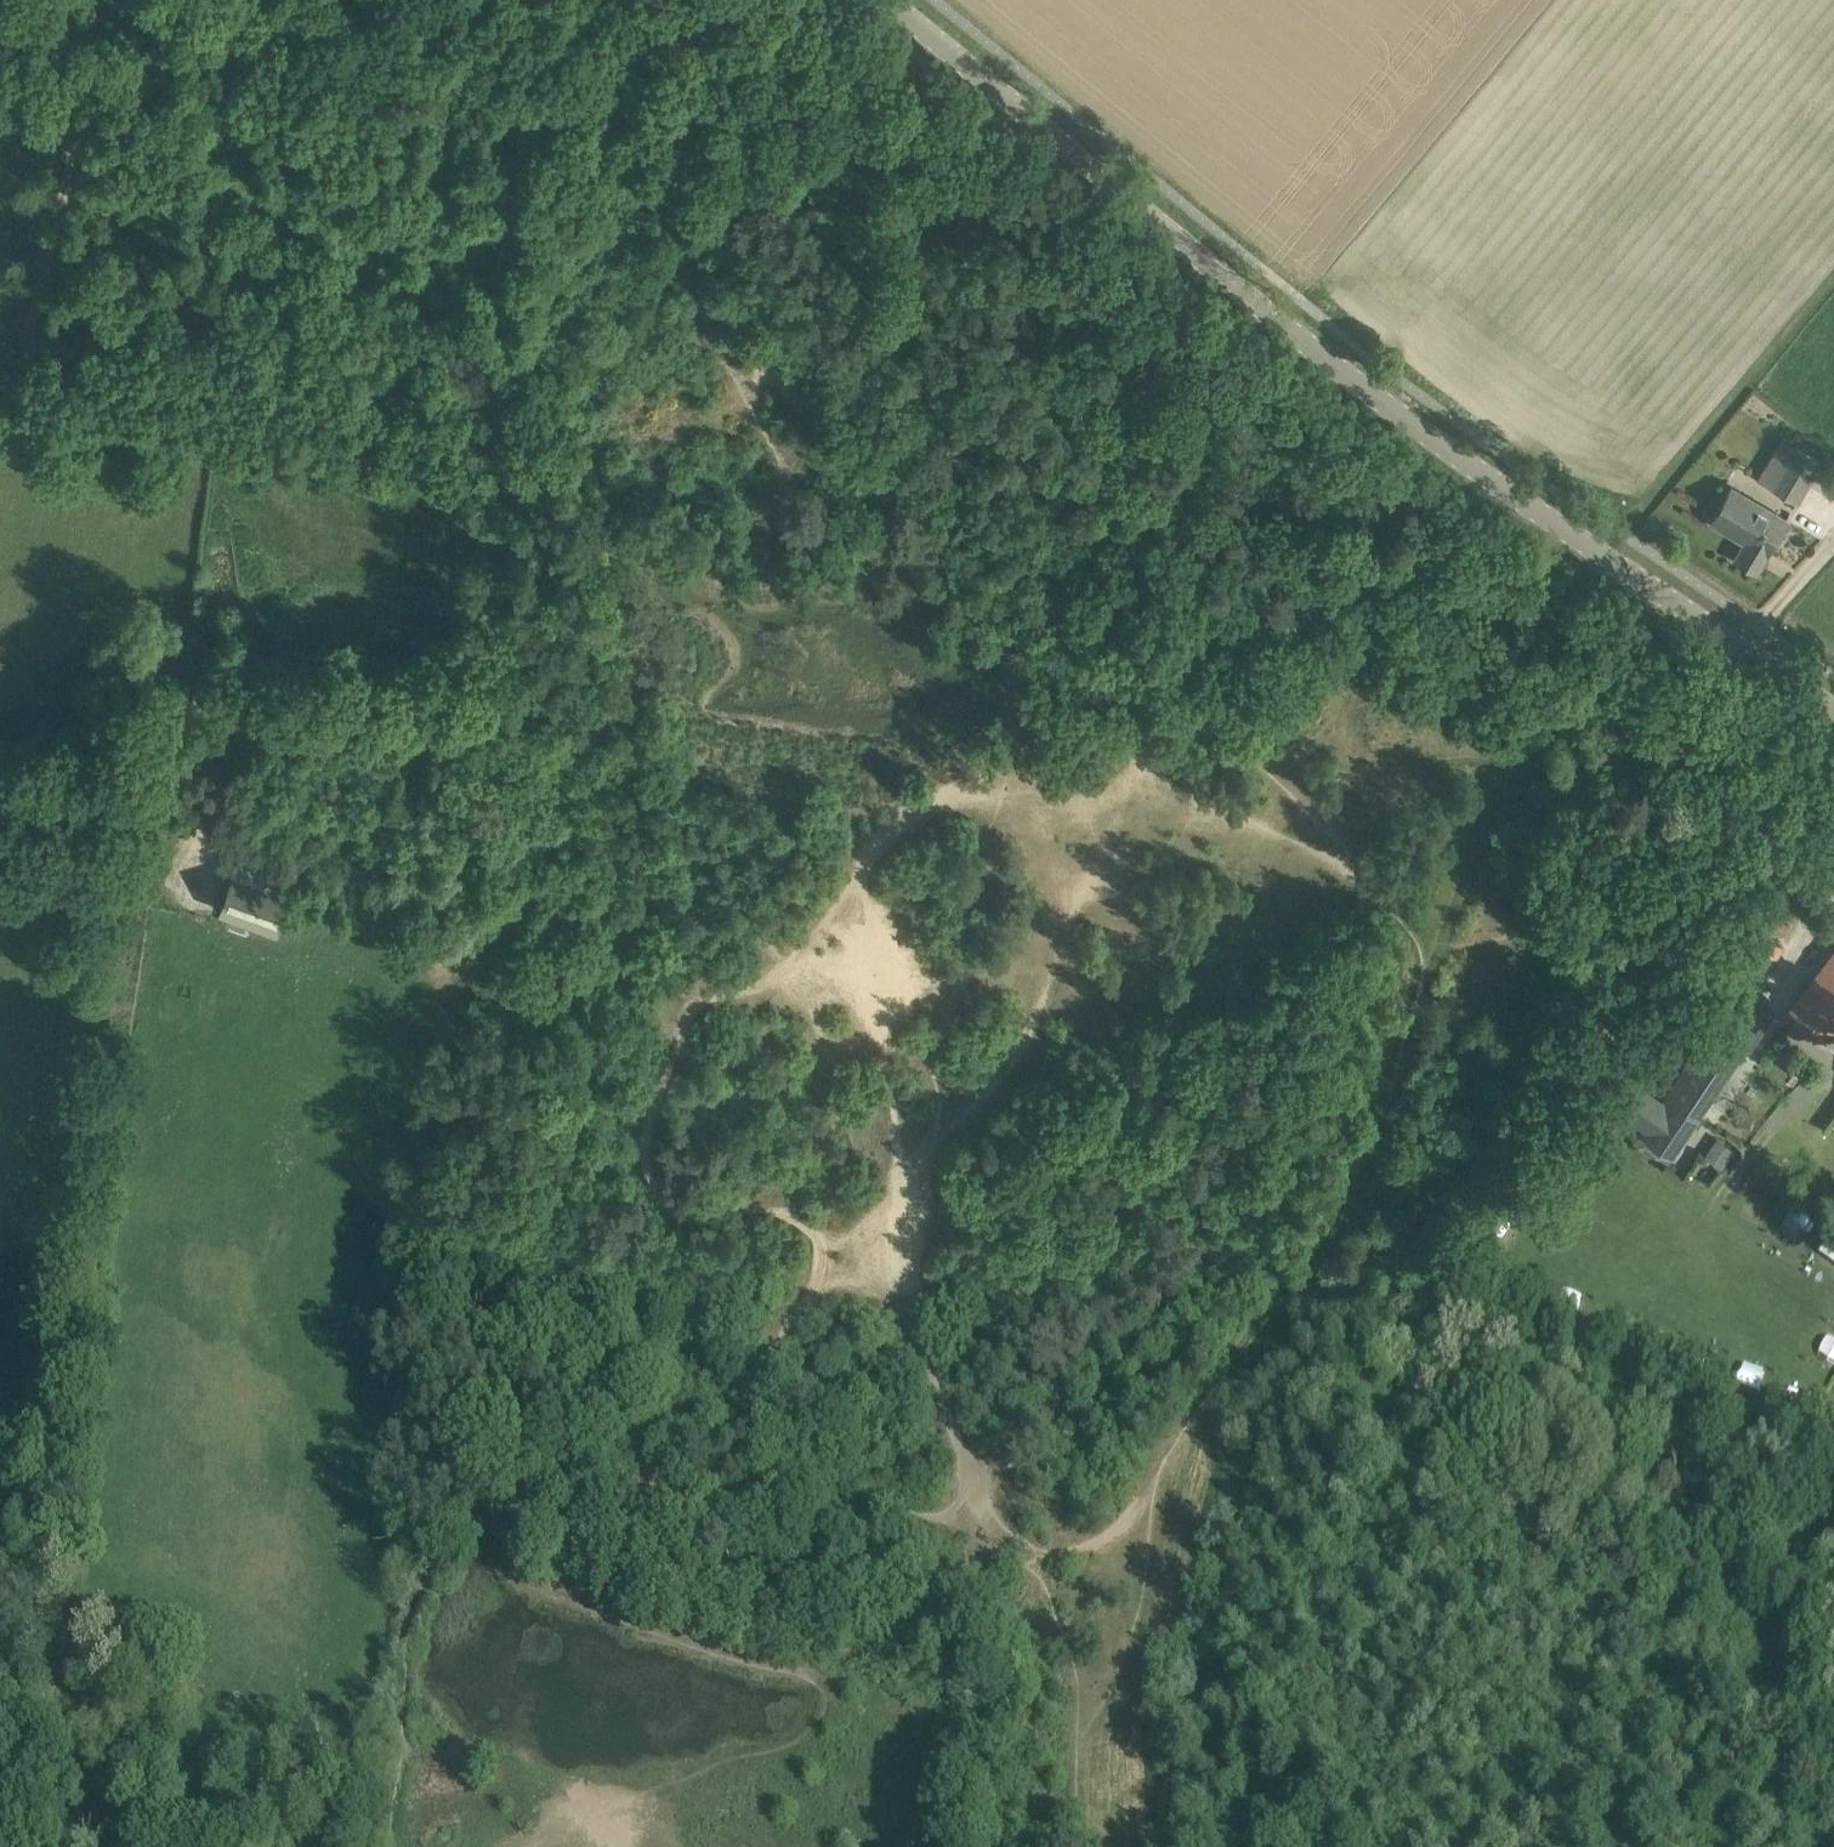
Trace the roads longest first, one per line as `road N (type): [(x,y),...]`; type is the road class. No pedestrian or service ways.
road 1 (unclassified): [(1833,707),(1381,399),(890,0)]
road 2 (track): [(1833,541),(1745,647)]

